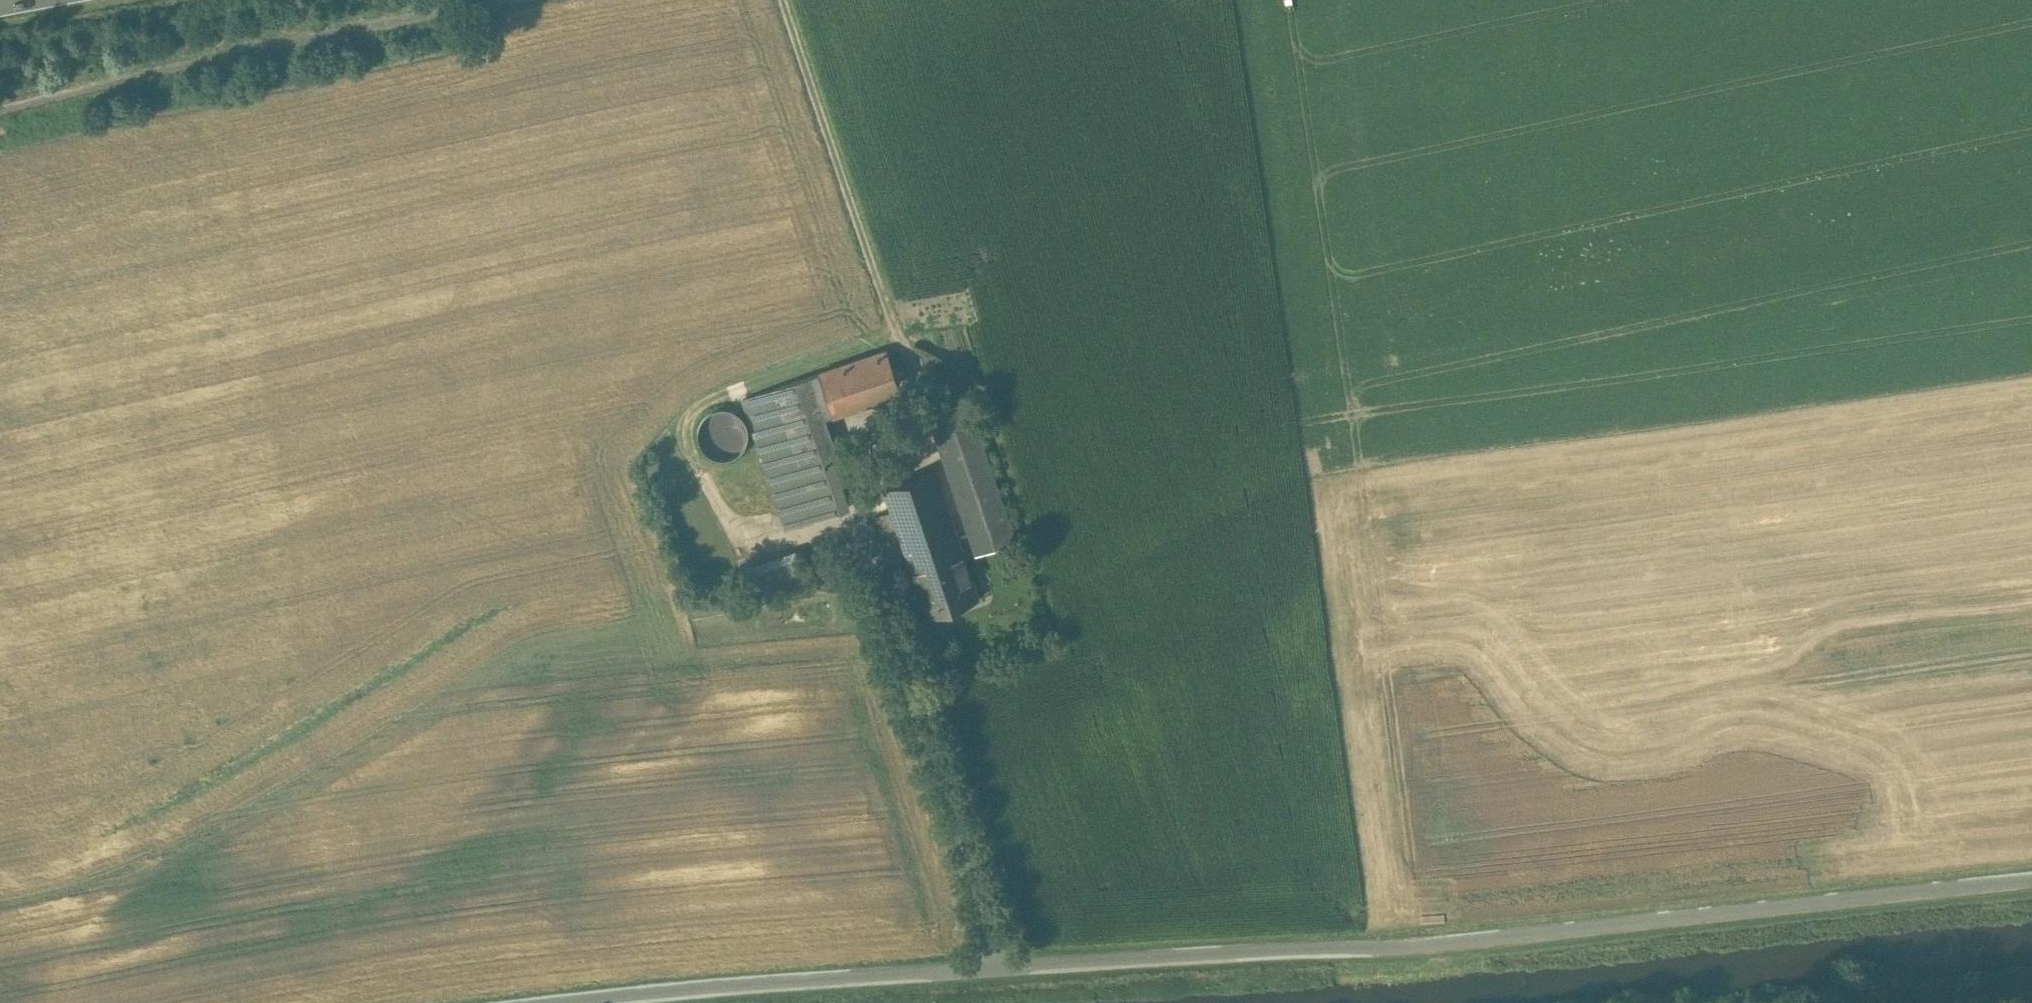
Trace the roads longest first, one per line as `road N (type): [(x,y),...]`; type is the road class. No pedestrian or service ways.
road 1 (unclassified): [(2031,881),(1444,940),(547,1002)]

